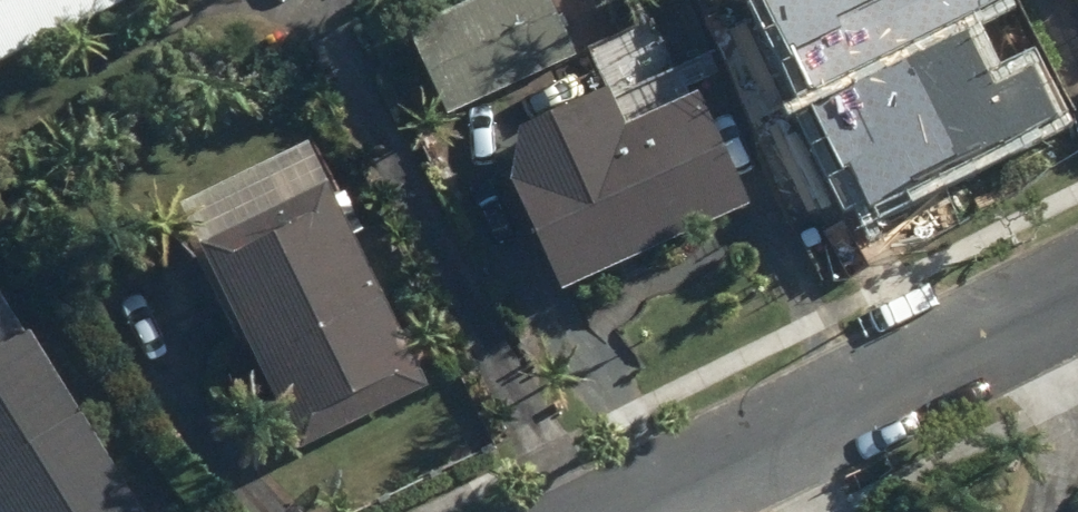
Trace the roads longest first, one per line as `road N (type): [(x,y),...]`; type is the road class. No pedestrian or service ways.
road 1 (residential): [(611,511),(1077,262)]

